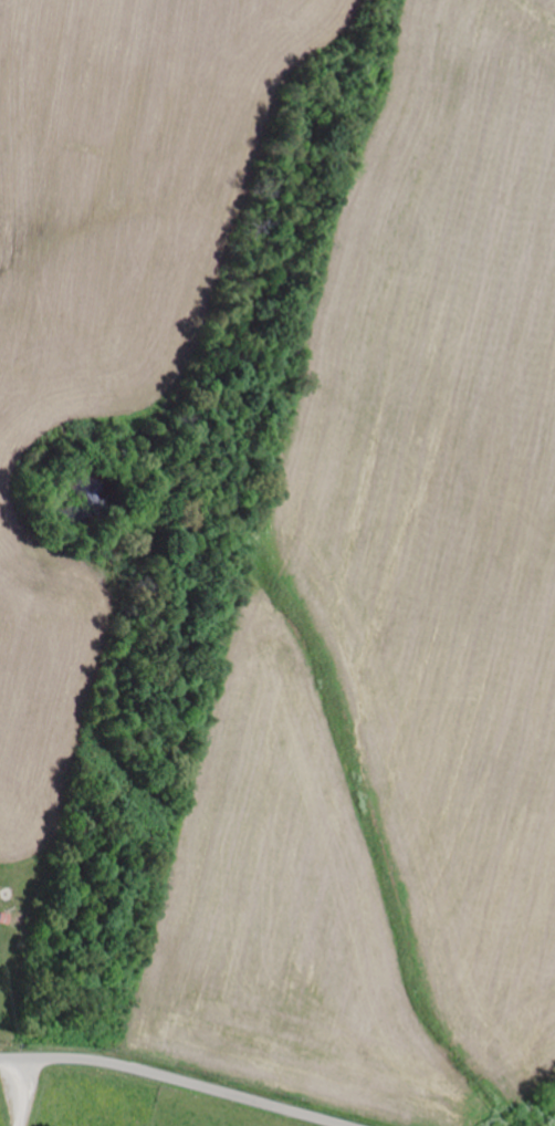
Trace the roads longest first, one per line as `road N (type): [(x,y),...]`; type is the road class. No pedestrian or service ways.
road 1 (residential): [(345,1125),(118,1067),(0,1061)]

